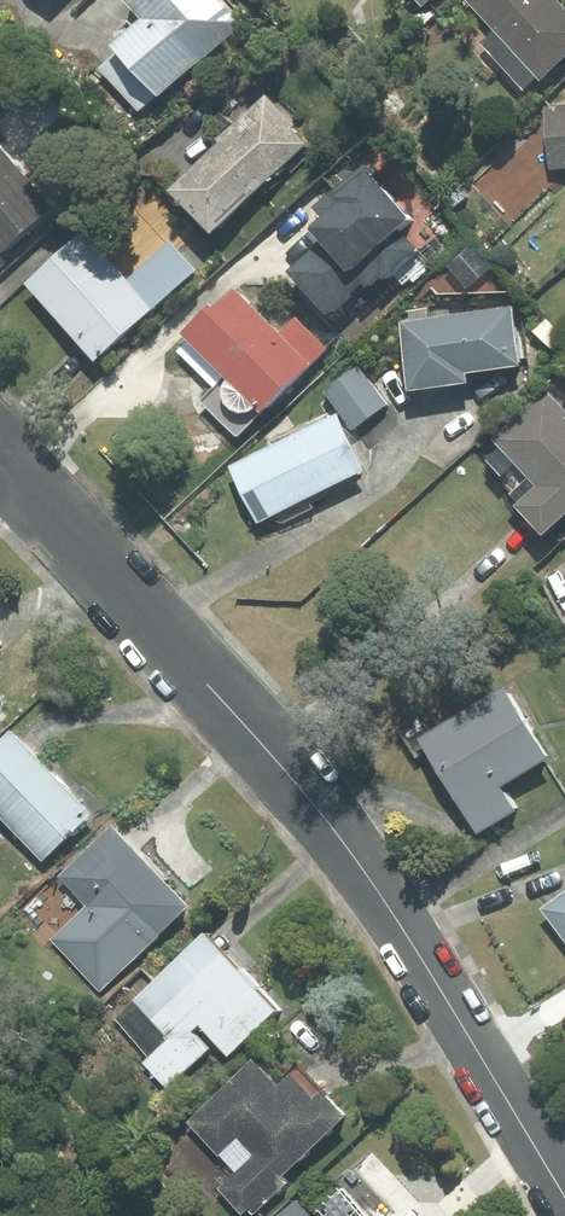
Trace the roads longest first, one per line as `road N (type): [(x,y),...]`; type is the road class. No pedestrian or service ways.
road 1 (residential): [(564,1197),(356,859),(0,453)]

